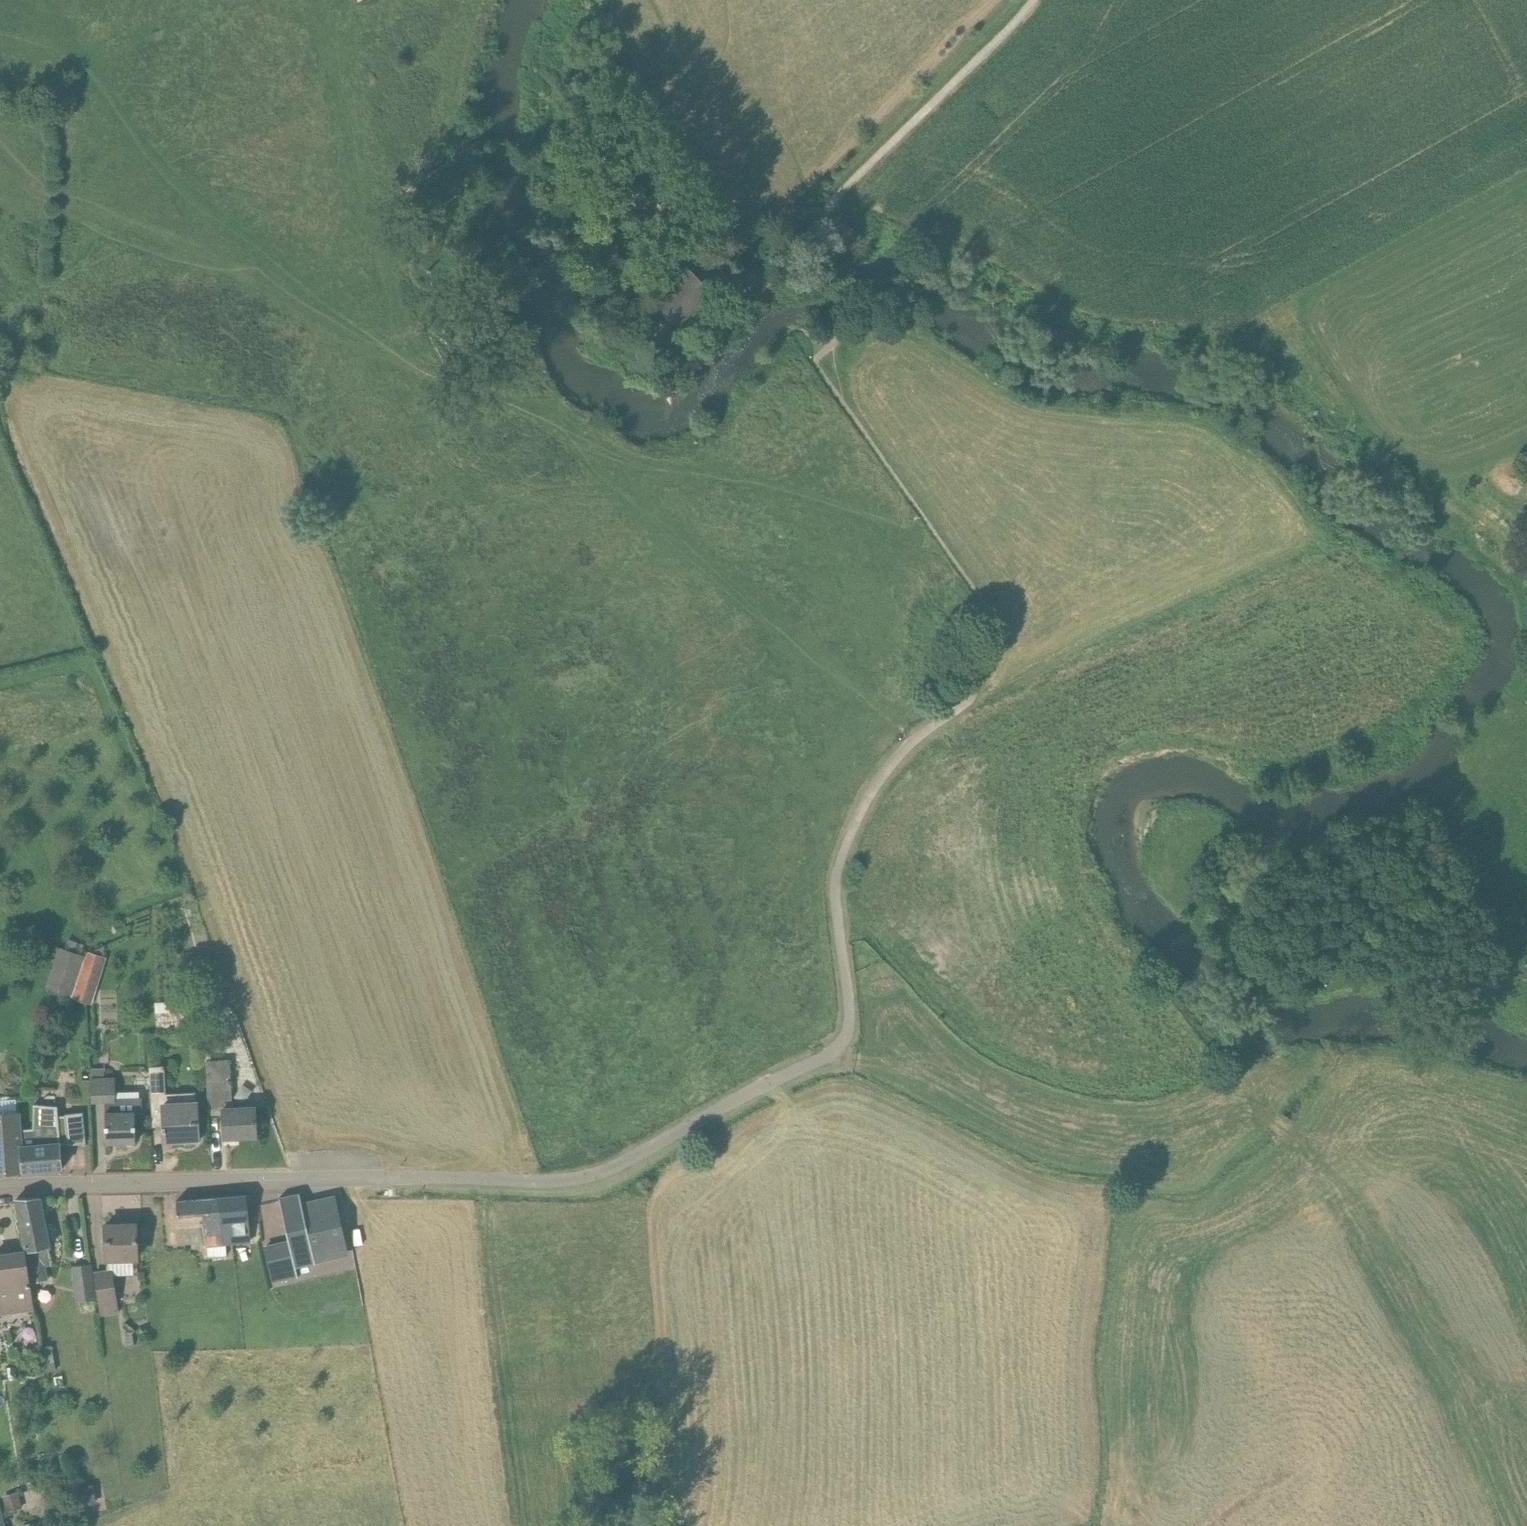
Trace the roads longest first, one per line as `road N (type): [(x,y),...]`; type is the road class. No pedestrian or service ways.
road 1 (unclassified): [(395,1180),(560,1182),(599,1175),(842,1043),(850,1009),(838,869),(866,802),(912,741)]
road 2 (residential): [(0,1186),(395,1180)]
road 3 (unclassified): [(818,219),(1034,0)]

